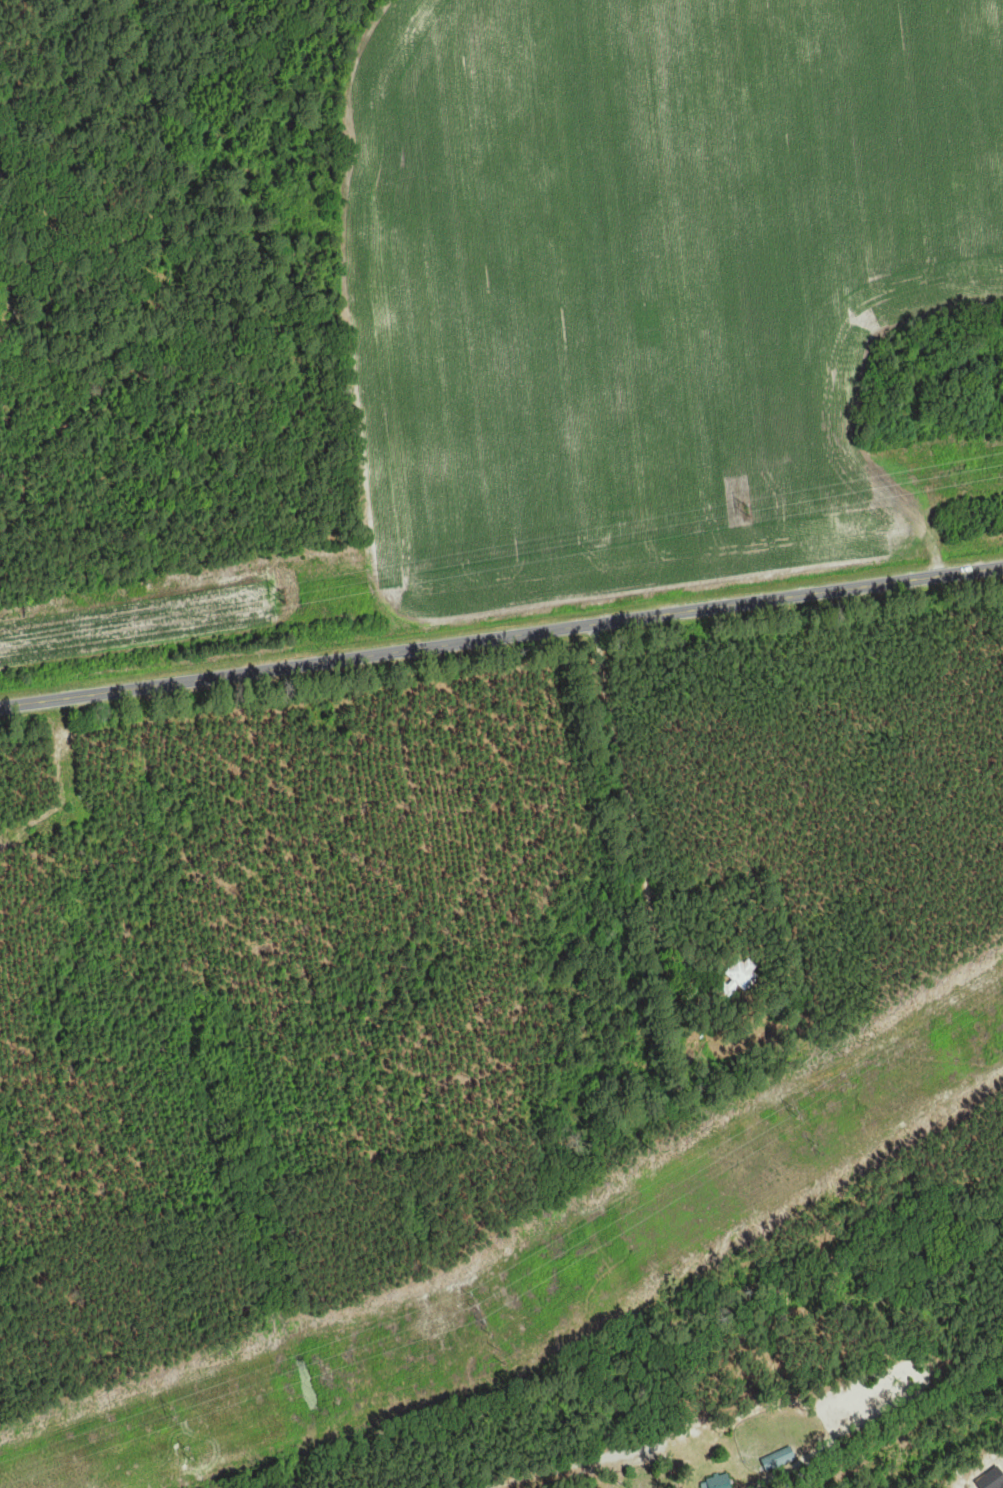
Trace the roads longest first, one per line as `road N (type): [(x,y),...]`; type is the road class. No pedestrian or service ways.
road 1 (residential): [(1002,569),(0,707)]
road 2 (residential): [(485,1487),(694,1431)]

